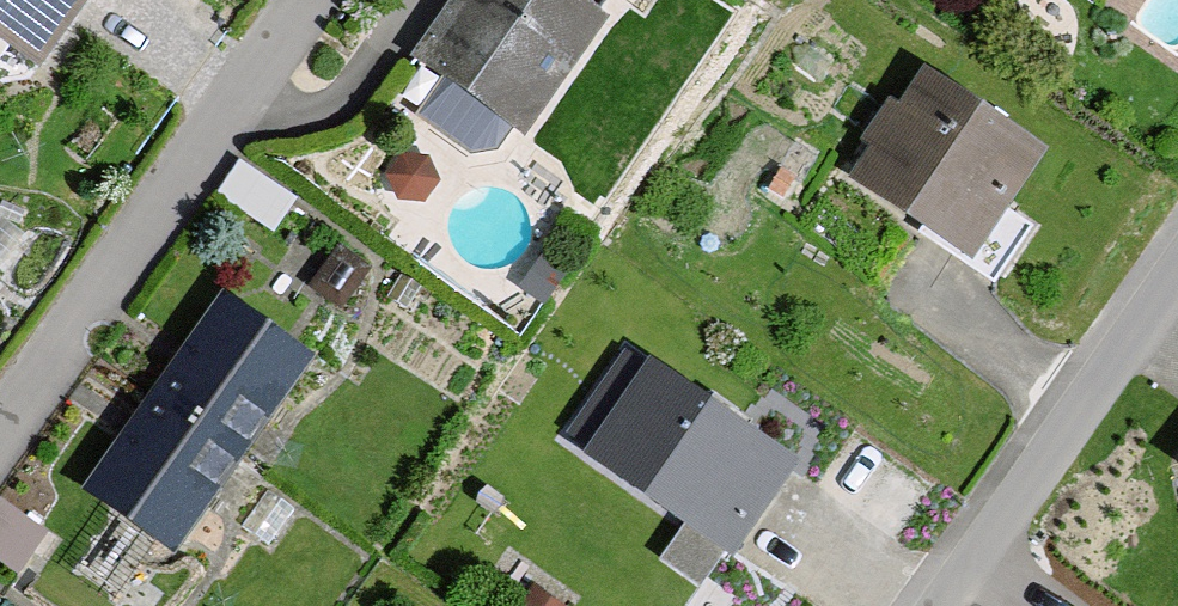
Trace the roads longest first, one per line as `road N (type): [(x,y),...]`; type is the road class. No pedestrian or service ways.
road 1 (residential): [(0,424),(303,0)]
road 2 (residential): [(950,605),(1177,281)]

